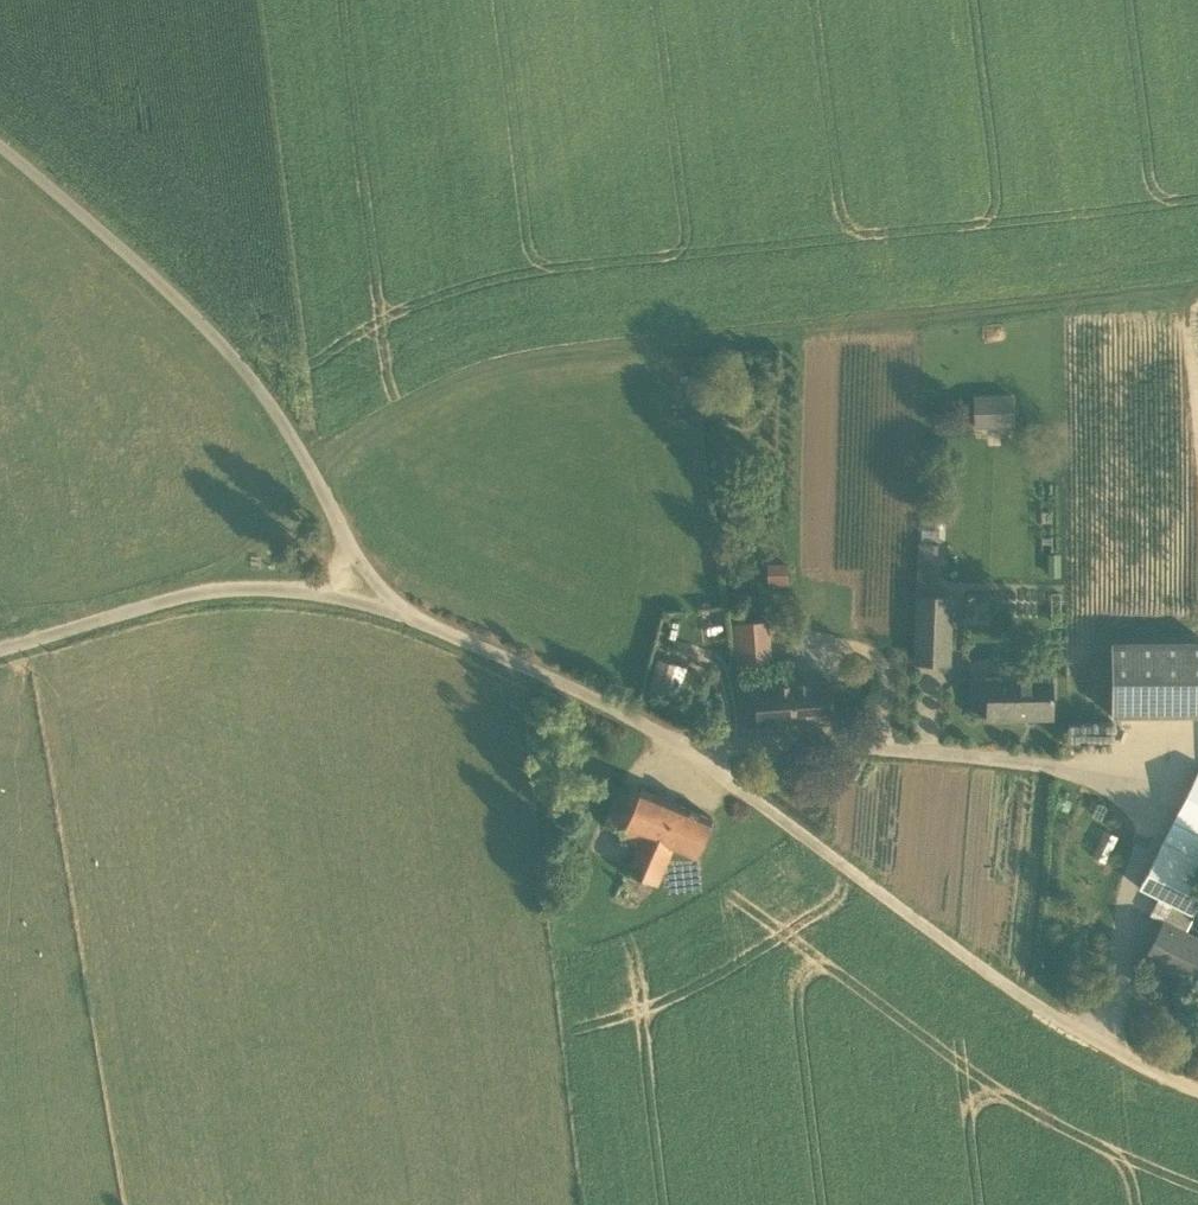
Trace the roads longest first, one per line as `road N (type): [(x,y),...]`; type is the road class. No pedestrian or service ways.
road 1 (unclassified): [(1197,1089),(1027,1001),(706,762),(588,695),(351,594)]
road 2 (unclassified): [(351,594),(341,530),(319,489),(200,332),(0,157)]
road 3 (unclassified): [(0,647),(234,587),(351,594)]
road 4 (track): [(428,411),(319,489)]

